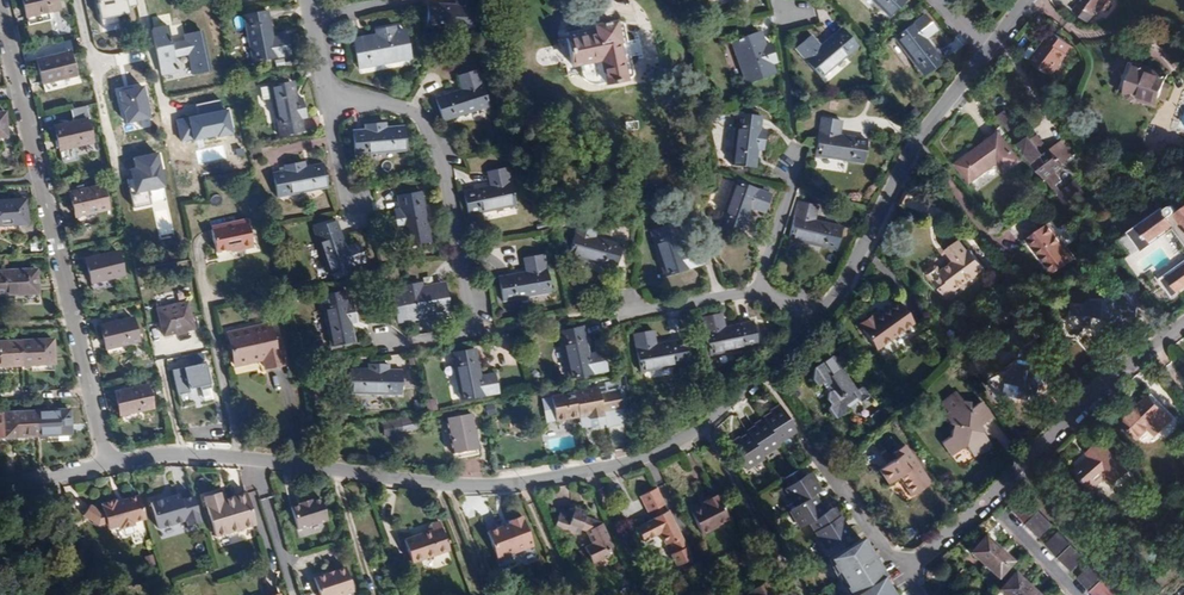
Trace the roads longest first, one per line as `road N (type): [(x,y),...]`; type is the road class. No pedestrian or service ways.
road 1 (residential): [(810,322),(694,433),(642,460),(508,484),(204,454),(106,462)]
road 2 (residential): [(0,7),(106,462)]
road 3 (residential): [(327,95),(419,112),(444,168),(475,330),(387,344)]
road 4 (residential): [(1183,325),(905,572)]
road 5 (residential): [(987,49),(914,144),(842,290),(810,322)]
road 6 (residential): [(757,290),(802,148),(775,0)]
road 7 (residential): [(905,572),(797,421)]
road 8 (residential): [(757,290),(625,311)]

